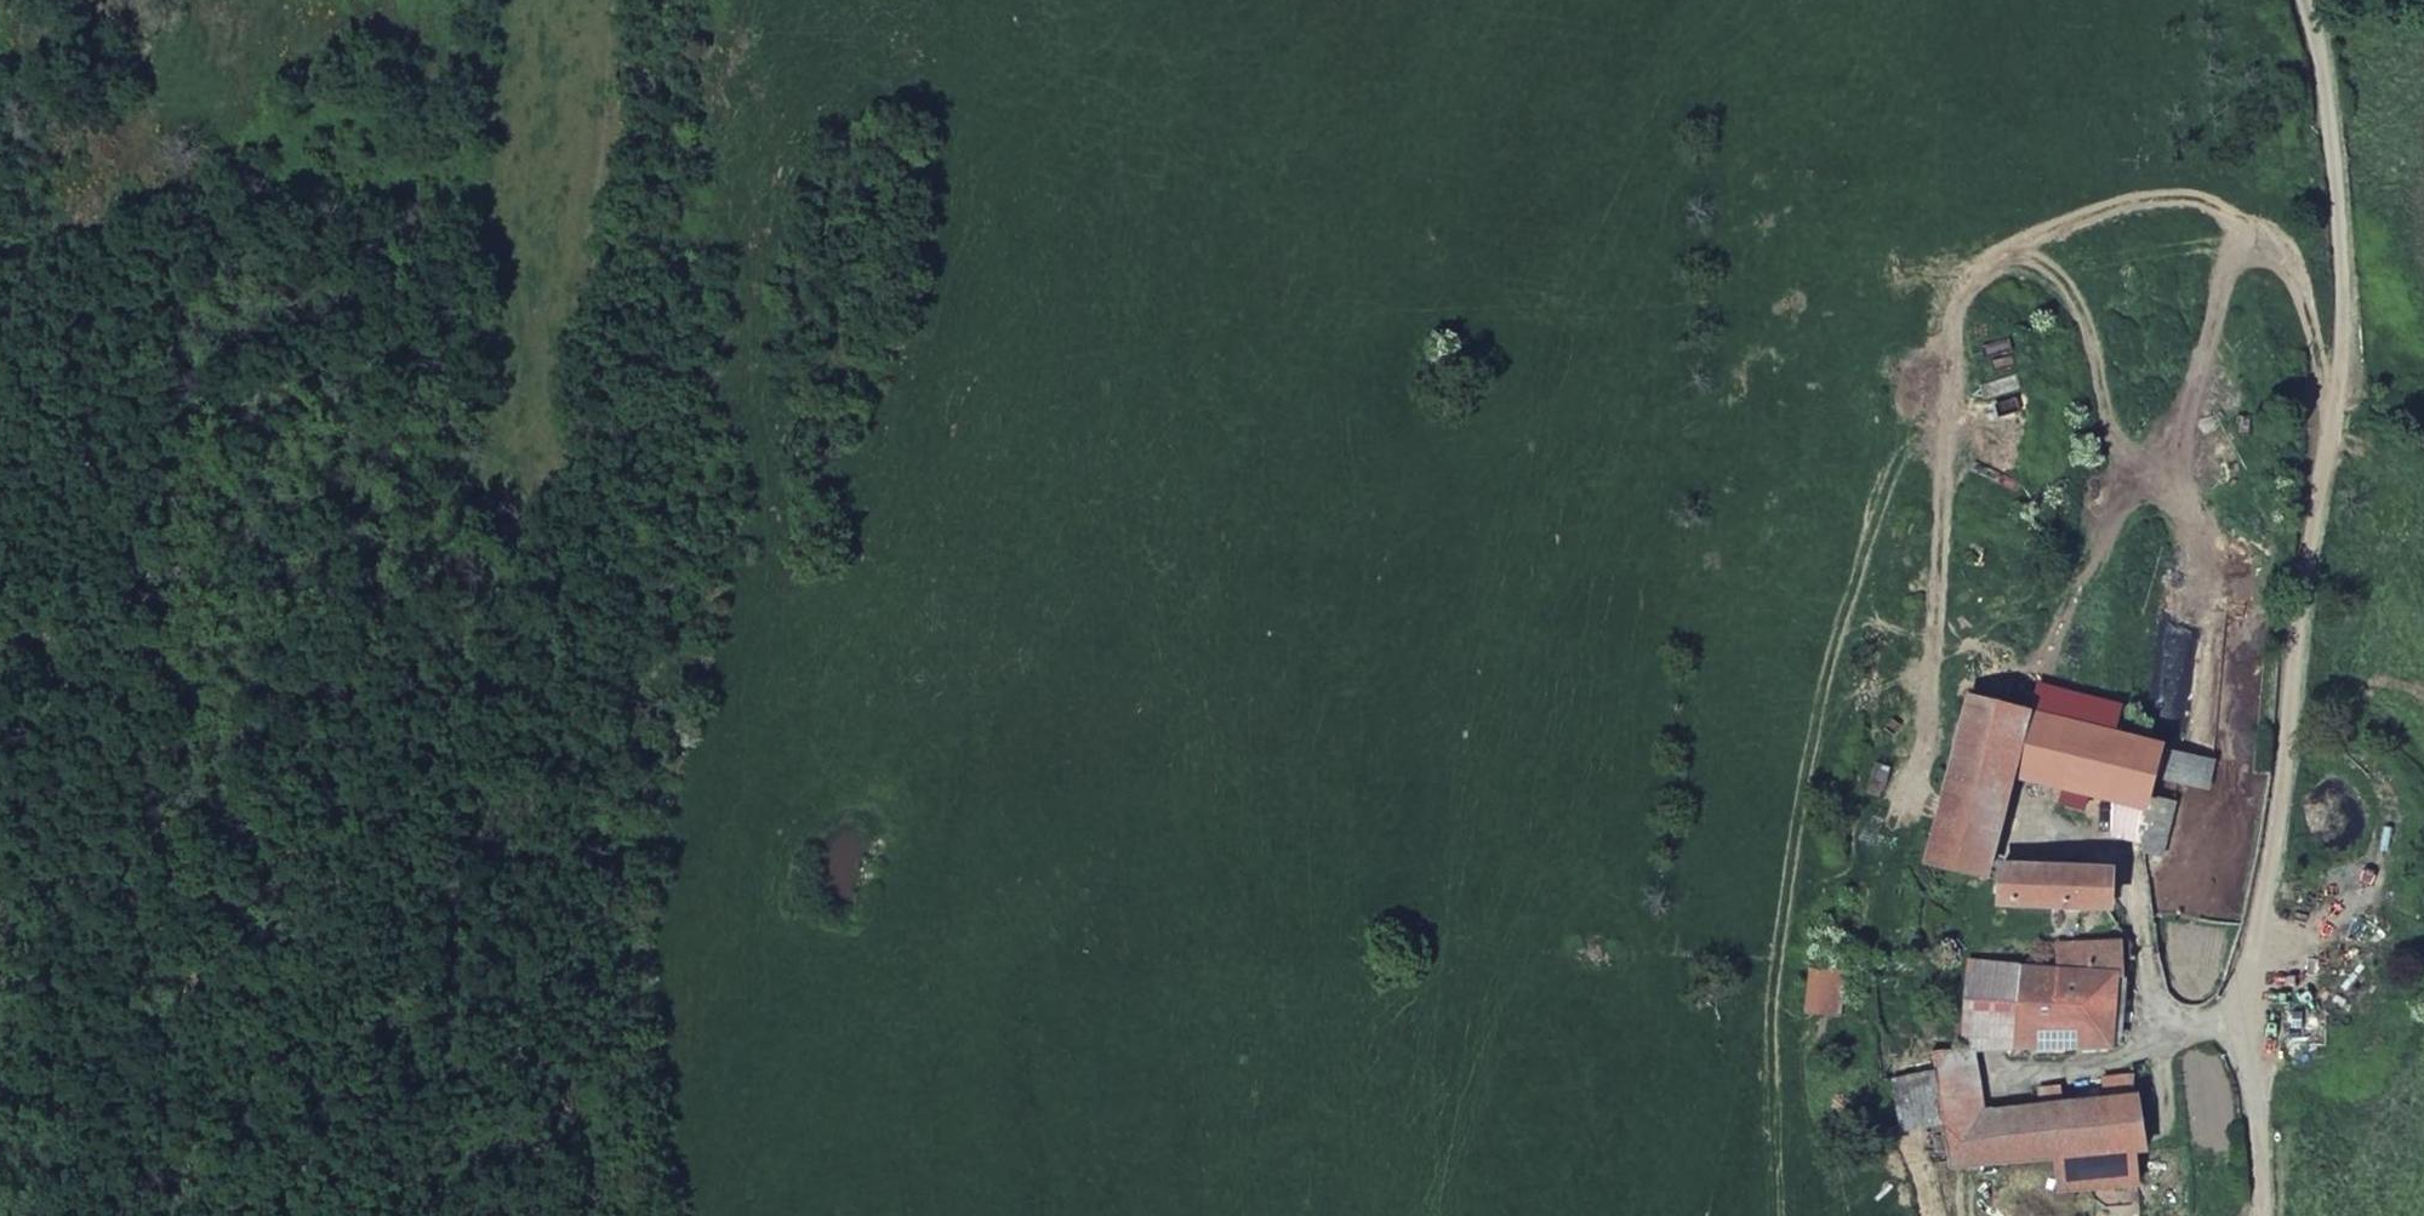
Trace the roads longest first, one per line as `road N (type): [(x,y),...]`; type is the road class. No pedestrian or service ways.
road 1 (unclassified): [(2306,0),(2332,114),(2337,394),(2256,948),(2250,1030),(2267,1215)]

